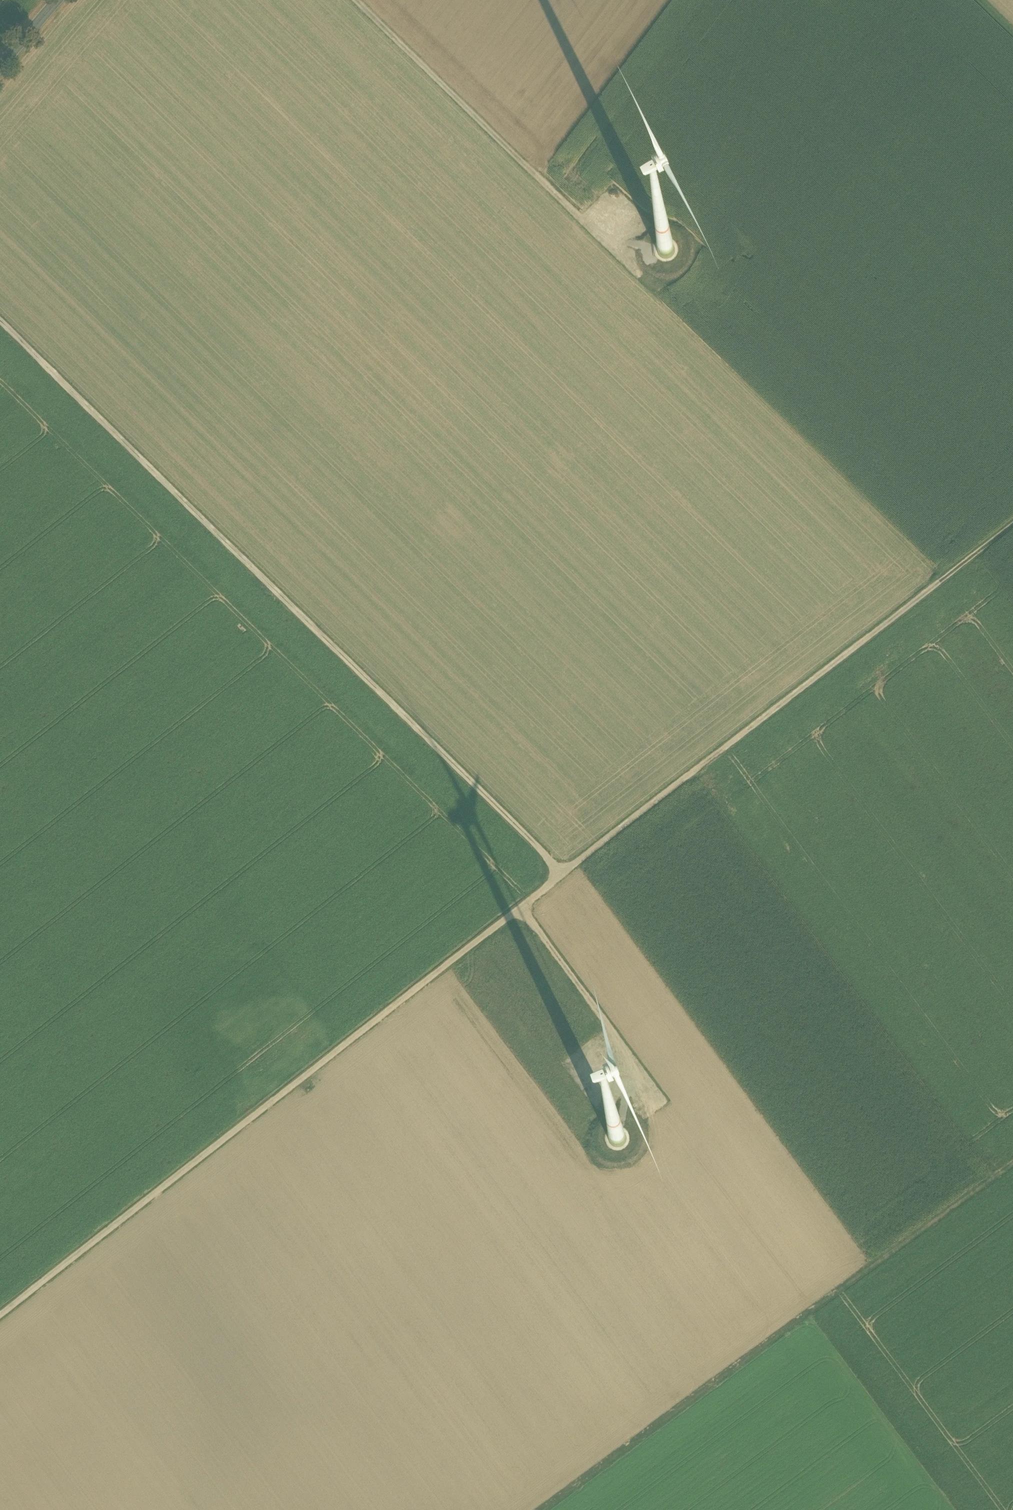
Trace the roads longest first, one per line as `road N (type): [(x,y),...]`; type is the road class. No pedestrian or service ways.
road 1 (track): [(0,1317),(1012,524)]
road 2 (track): [(558,874),(0,321)]
road 3 (track): [(543,1509),(1012,1165)]
road 4 (track): [(601,187),(615,260),(873,518),(906,609)]
road 5 (track): [(615,1086),(591,998),(518,909)]

